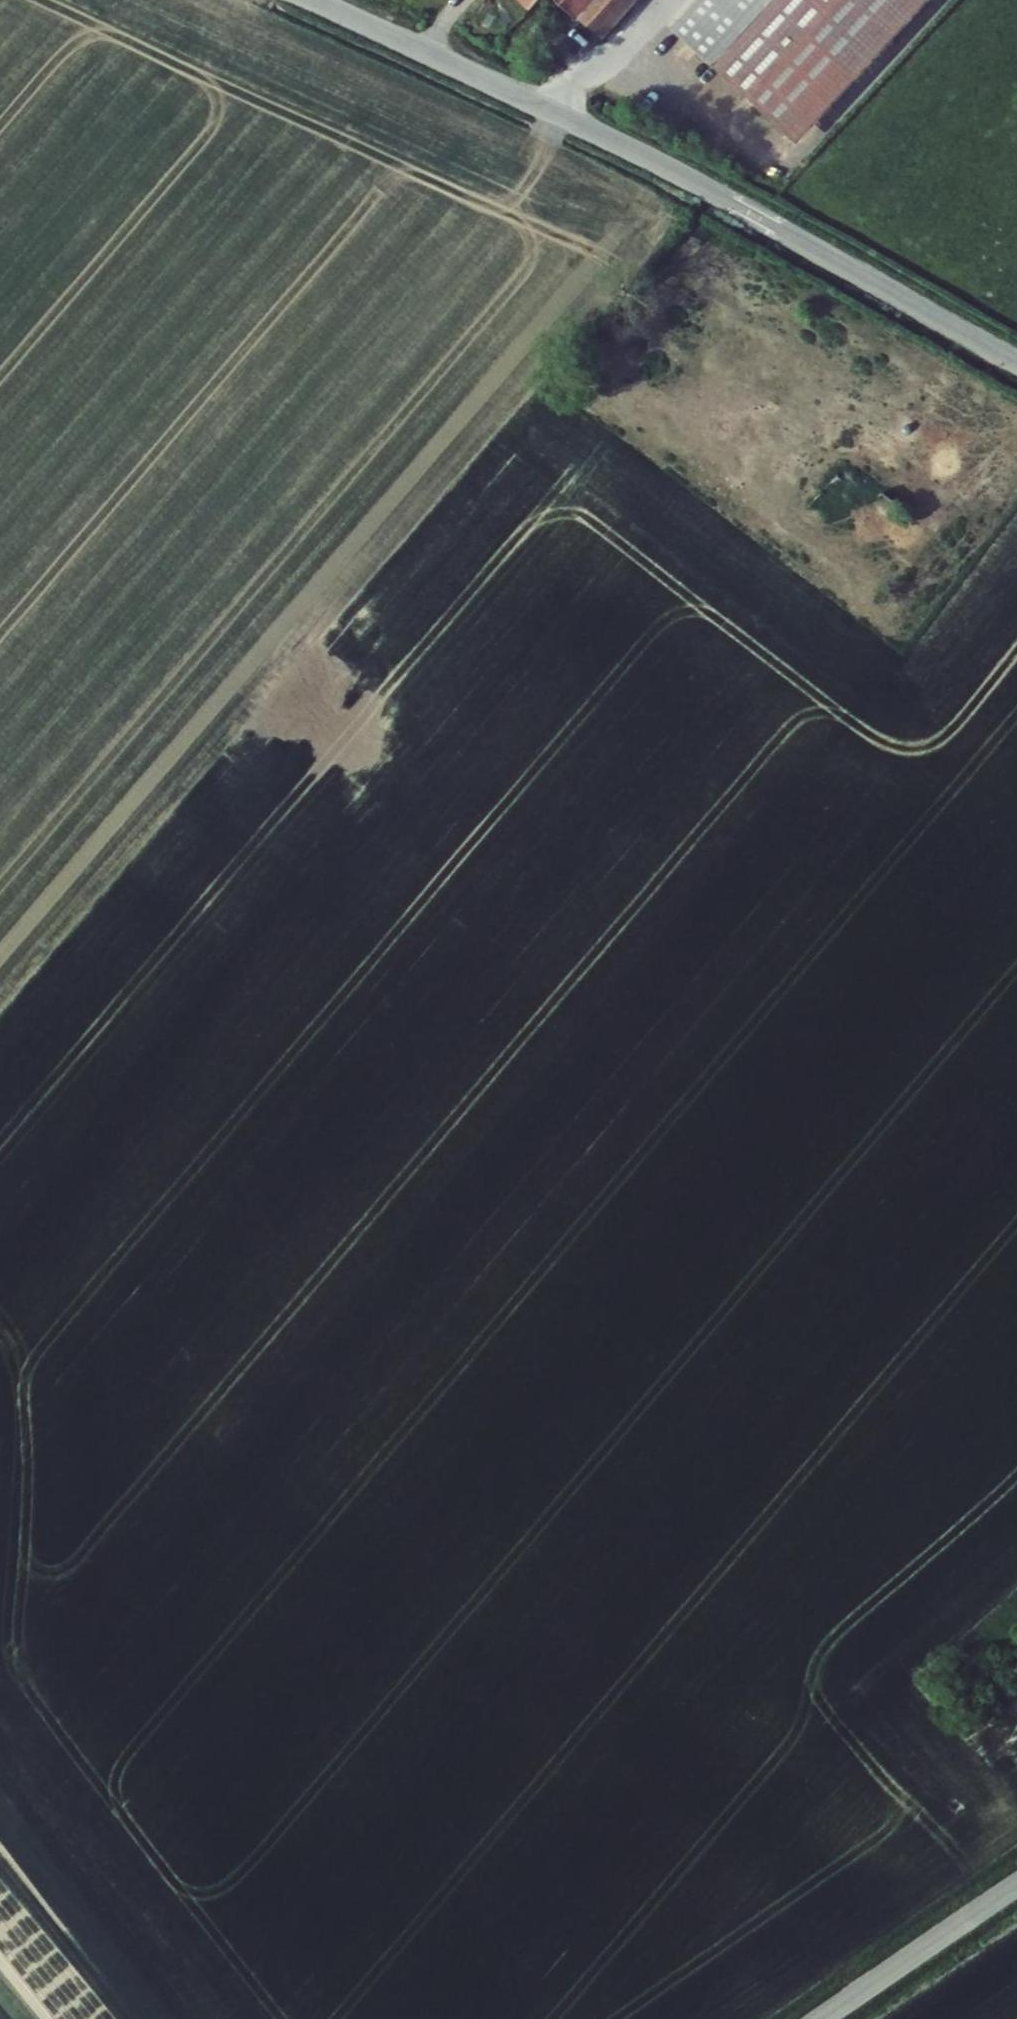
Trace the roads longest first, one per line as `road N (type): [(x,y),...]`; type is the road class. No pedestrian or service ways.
road 1 (unclassified): [(314,0),(706,188),(1016,361)]
road 2 (residential): [(1016,1886),(822,2018)]

